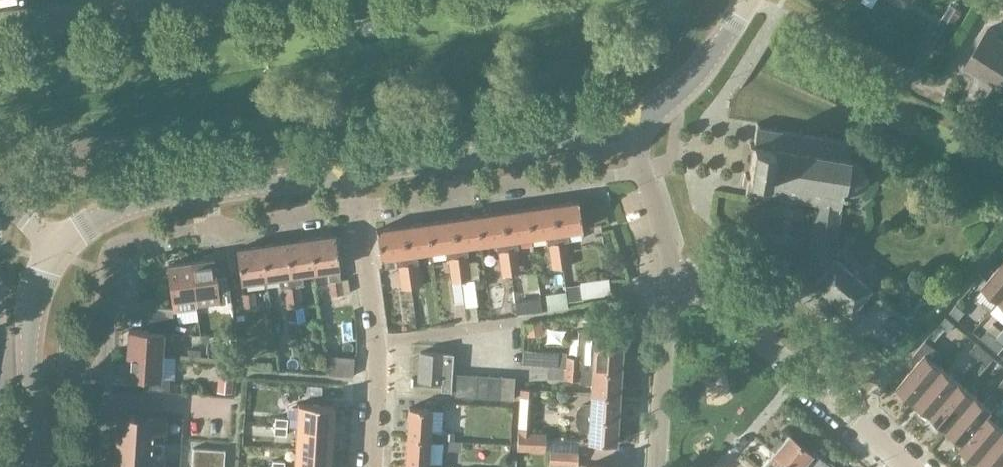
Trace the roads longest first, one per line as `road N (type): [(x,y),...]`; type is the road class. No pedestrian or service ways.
road 1 (residential): [(908,466),(673,268)]
road 2 (residential): [(356,206),(642,171)]
road 3 (secondary): [(351,172),(626,125)]
road 4 (residential): [(371,466),(376,356),(356,206)]
road 5 (residential): [(99,374),(110,248),(215,227)]
road 6 (residential): [(221,0),(0,31)]
road 7 (residential): [(656,466),(673,268)]
road 8 (secondary): [(626,125),(691,79),(747,0)]
road 9 (secondary): [(59,248),(120,209),(211,193)]
road 10 (residential): [(215,227),(356,206)]
road 11 (secondary): [(211,193),(351,172)]

